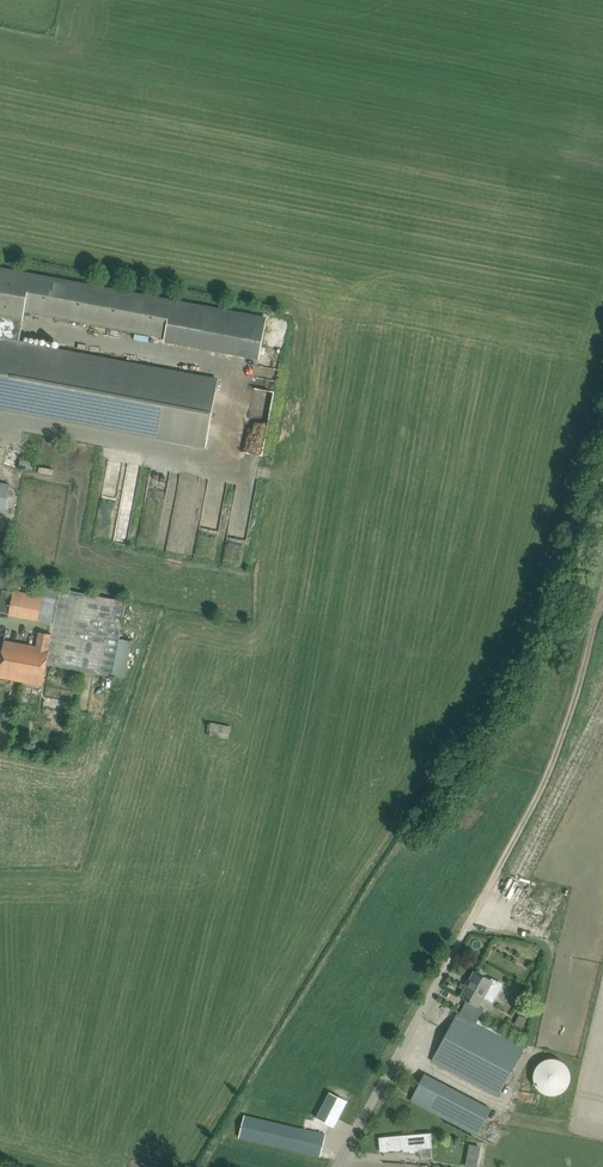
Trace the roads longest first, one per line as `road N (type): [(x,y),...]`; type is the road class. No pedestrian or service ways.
road 1 (unclassified): [(336,1166),(472,919)]

